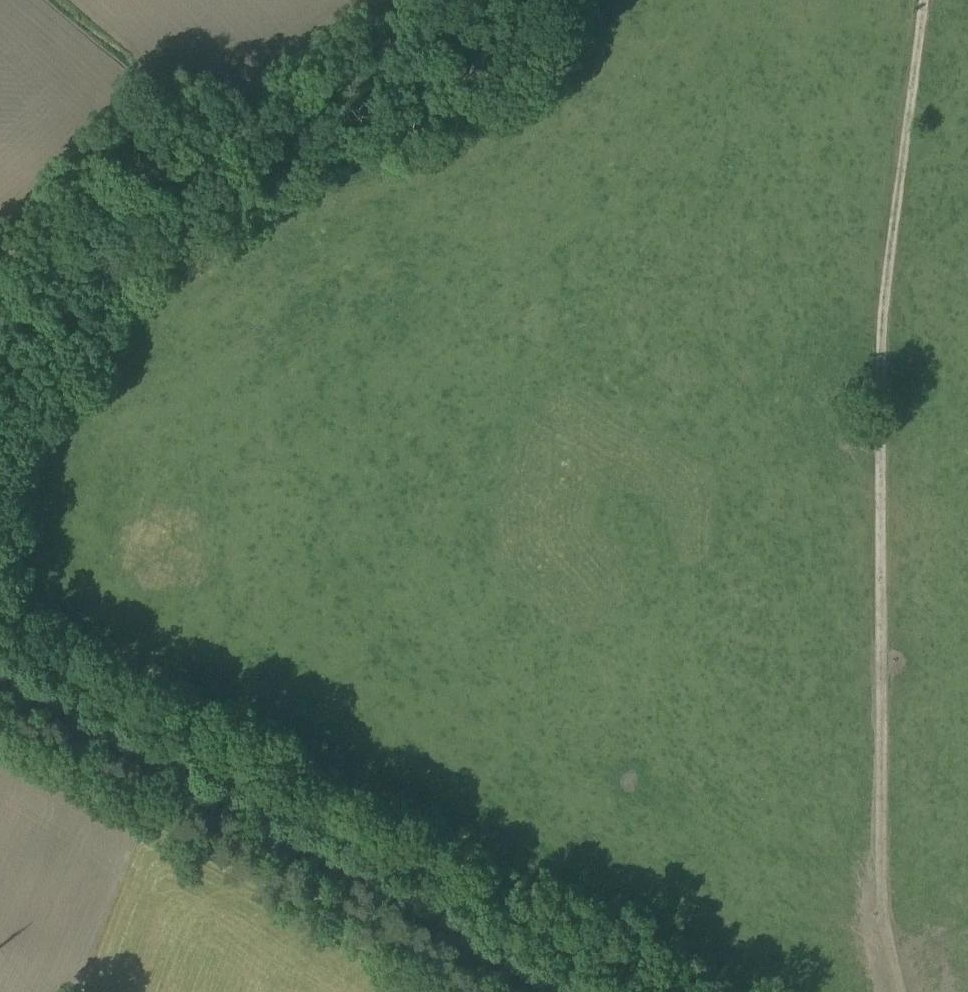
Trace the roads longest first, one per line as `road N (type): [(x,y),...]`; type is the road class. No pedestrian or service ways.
road 1 (track): [(924,0),(884,300),(884,940),(896,991)]
road 2 (track): [(458,0),(0,276)]

